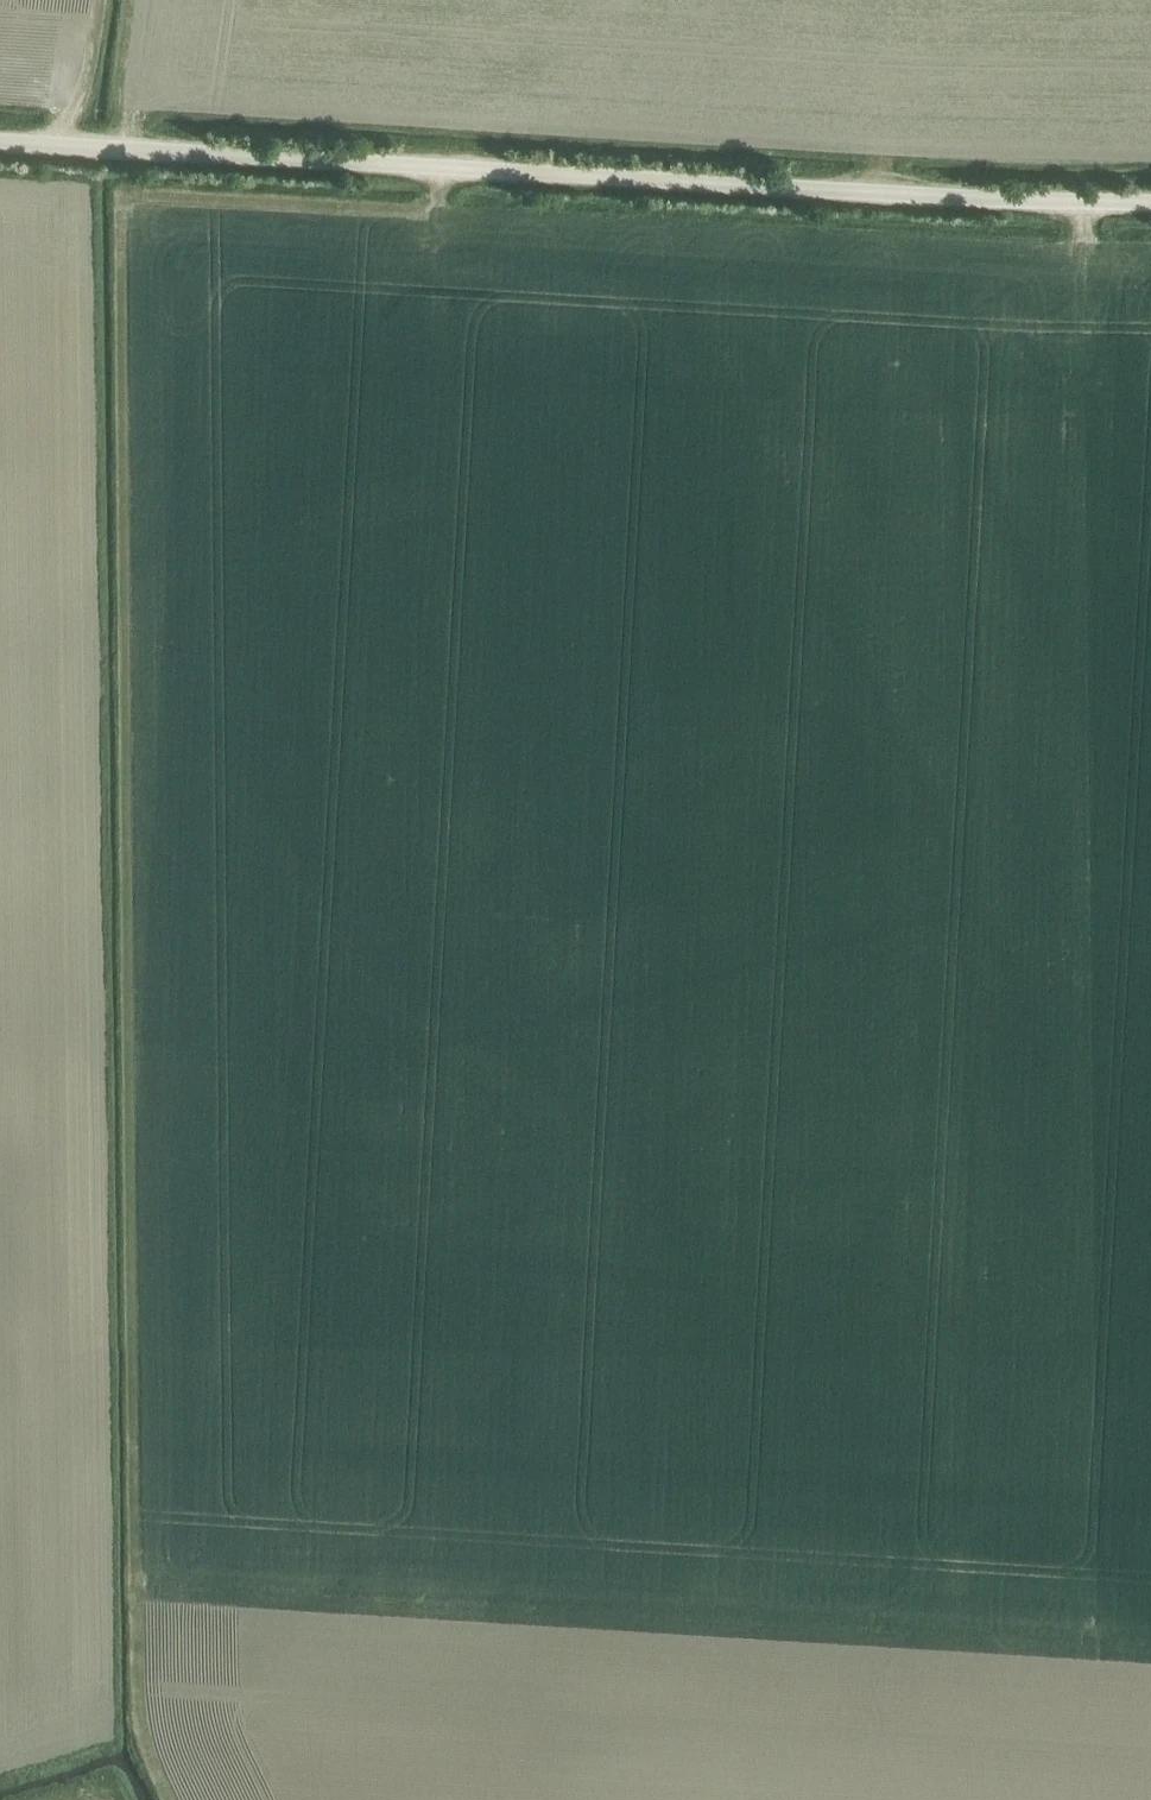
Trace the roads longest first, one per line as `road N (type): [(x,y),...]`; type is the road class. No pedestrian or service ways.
road 1 (unclassified): [(0,137),(1150,198)]

